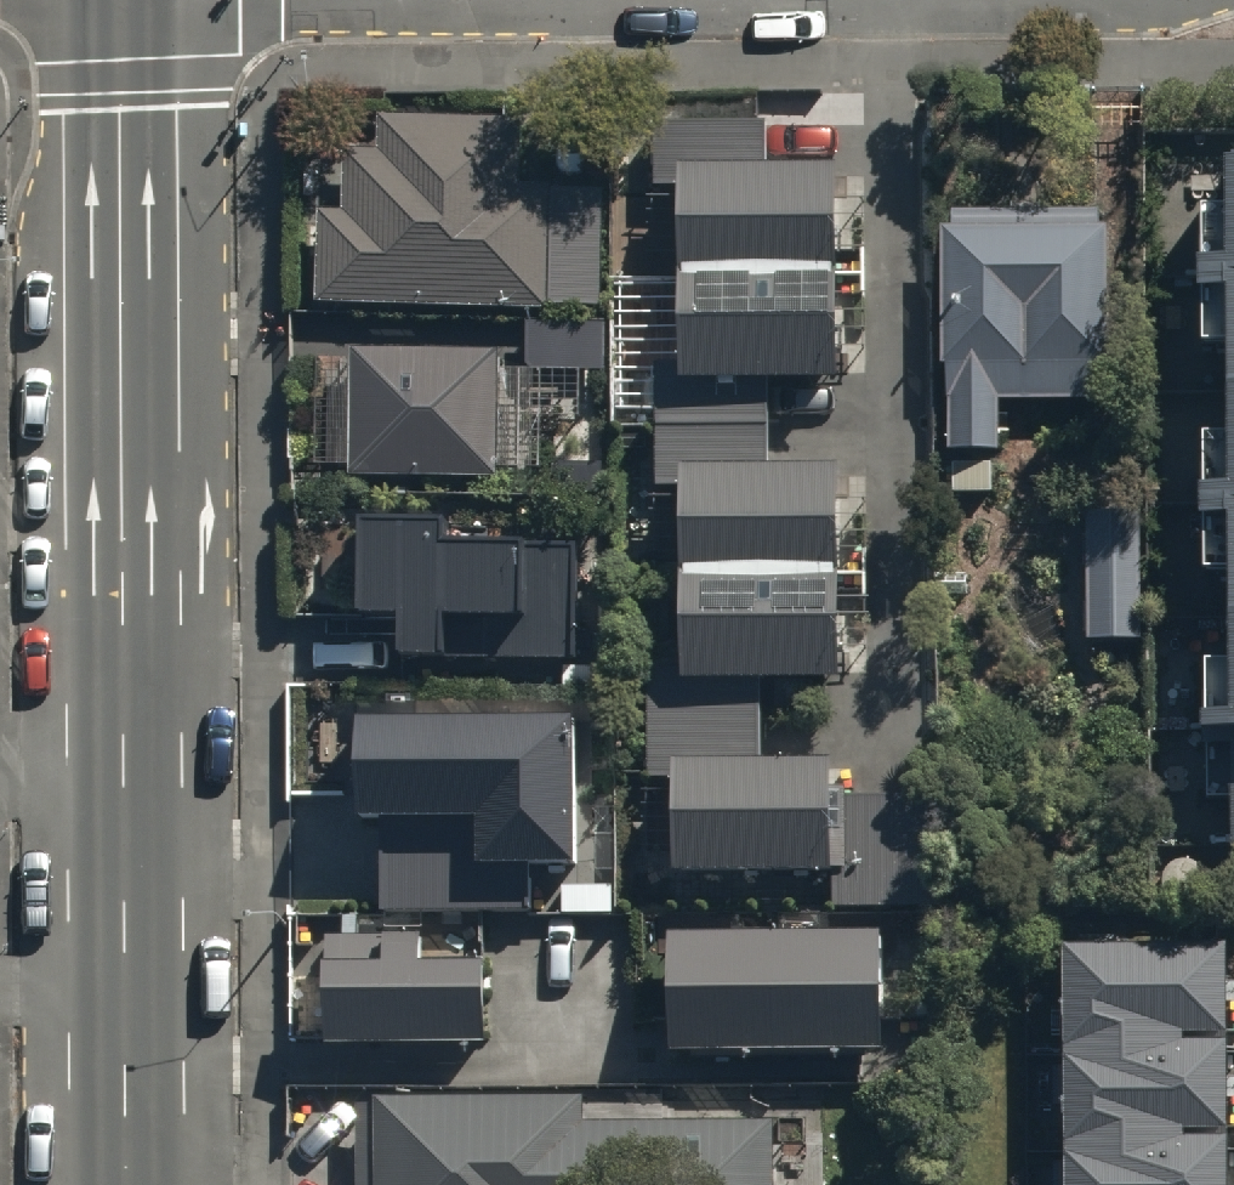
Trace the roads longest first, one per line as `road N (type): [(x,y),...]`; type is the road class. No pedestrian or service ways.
road 1 (secondary): [(127,1184),(121,0)]

